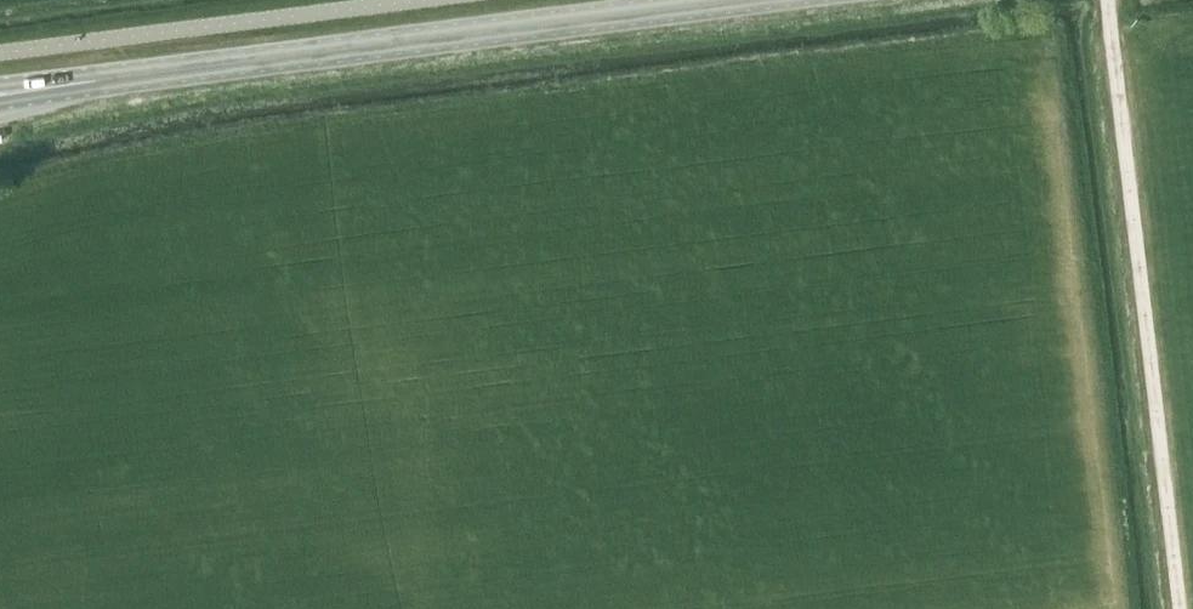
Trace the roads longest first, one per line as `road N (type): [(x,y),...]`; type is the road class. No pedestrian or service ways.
road 1 (primary): [(86,81),(738,0)]
road 2 (track): [(1180,608),(1107,0)]

